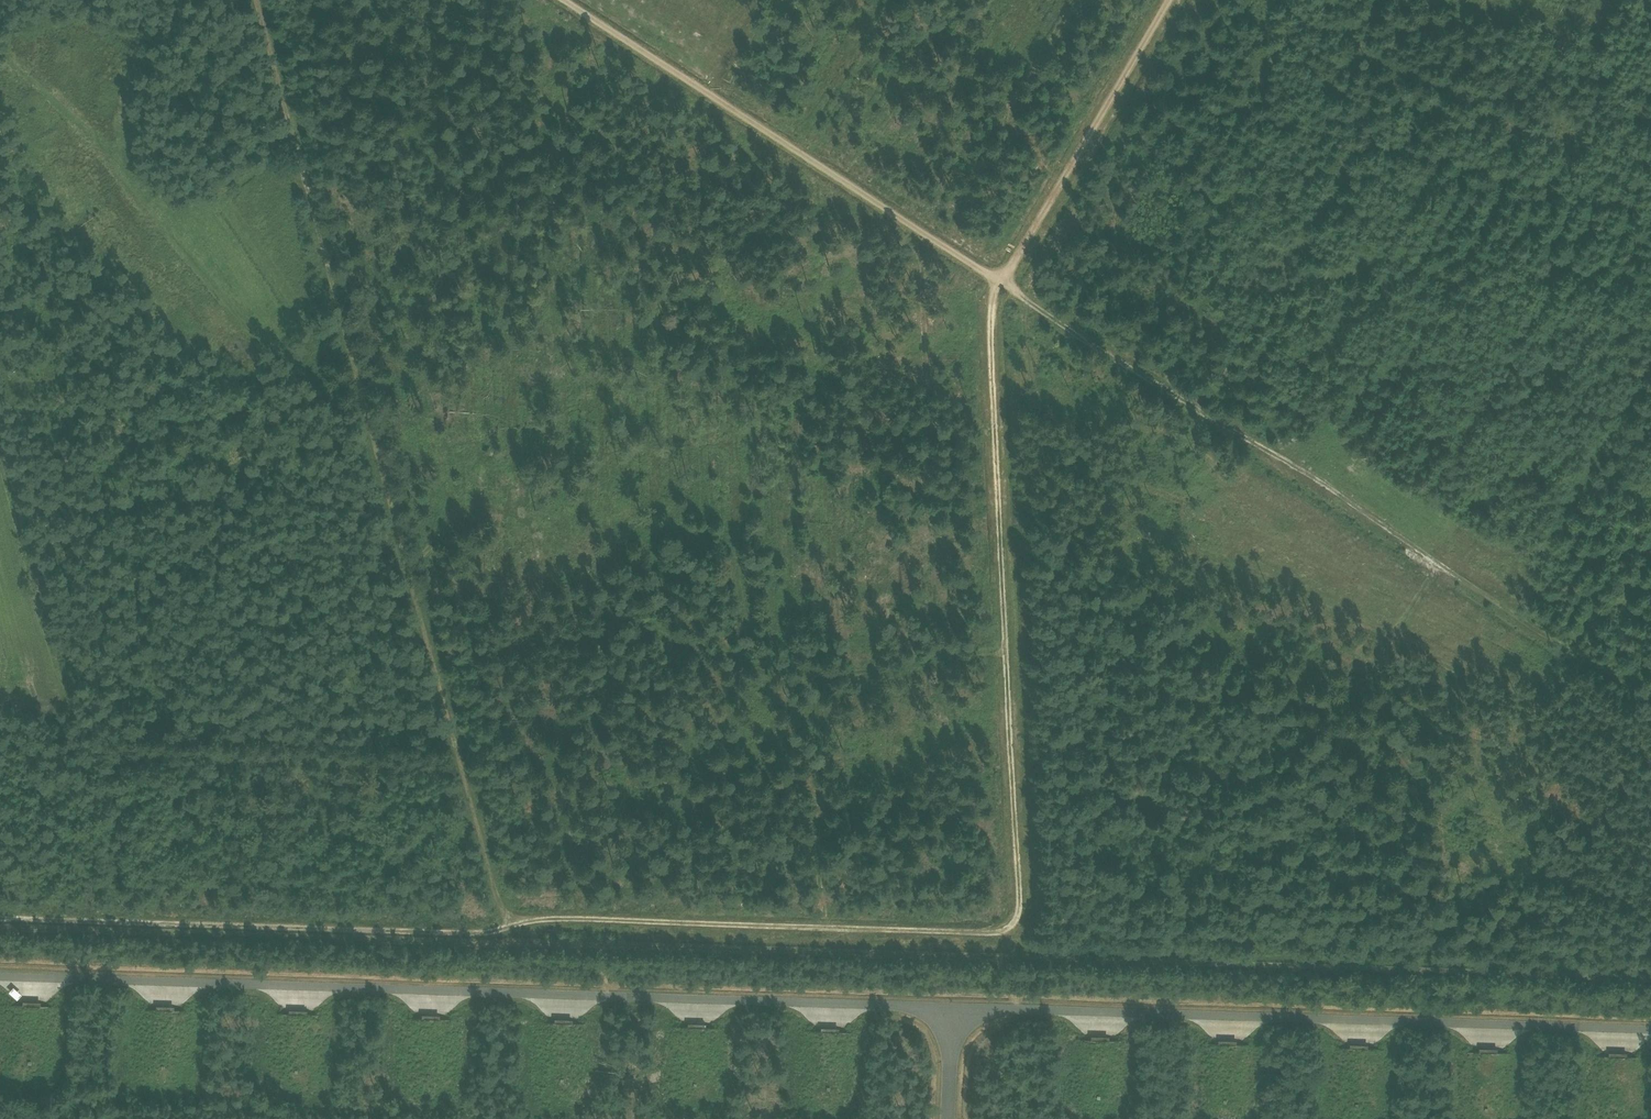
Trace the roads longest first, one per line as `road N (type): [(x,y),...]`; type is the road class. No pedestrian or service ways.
road 1 (track): [(1010,936),(1021,914),(990,316),(1000,281),(1169,0)]
road 2 (track): [(255,0),(507,928)]
road 3 (track): [(1650,956),(1010,936)]
road 4 (track): [(569,0),(1000,281)]
road 5 (track): [(0,919),(488,936),(507,928)]
road 6 (track): [(507,928),(526,921),(1010,936)]

